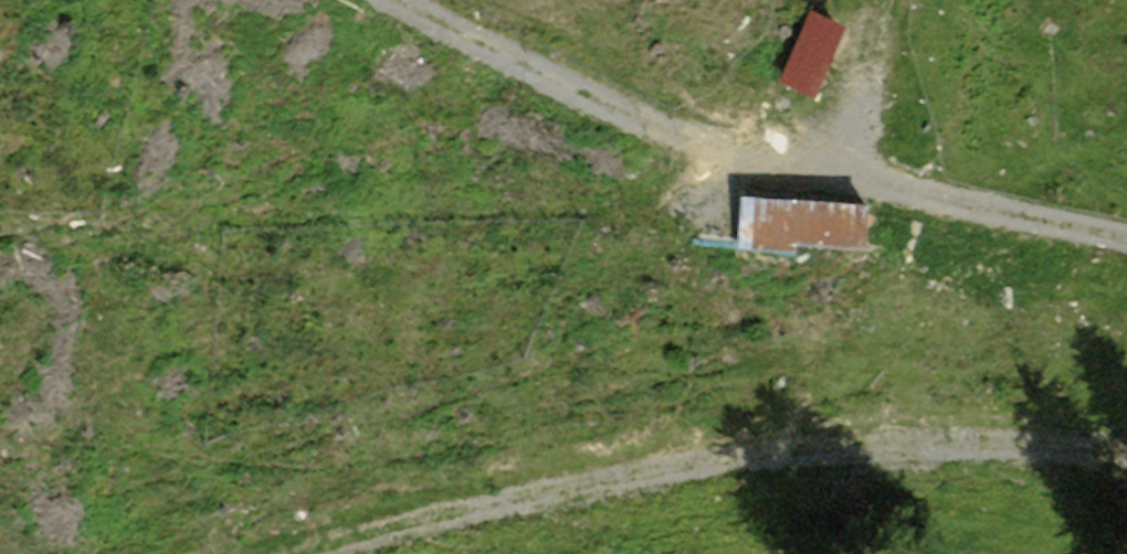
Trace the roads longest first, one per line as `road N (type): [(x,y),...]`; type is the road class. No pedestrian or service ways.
road 1 (track): [(334,0),(384,46),(613,118),(1126,236)]
road 2 (track): [(1126,458),(921,446),(775,454),(313,553)]

